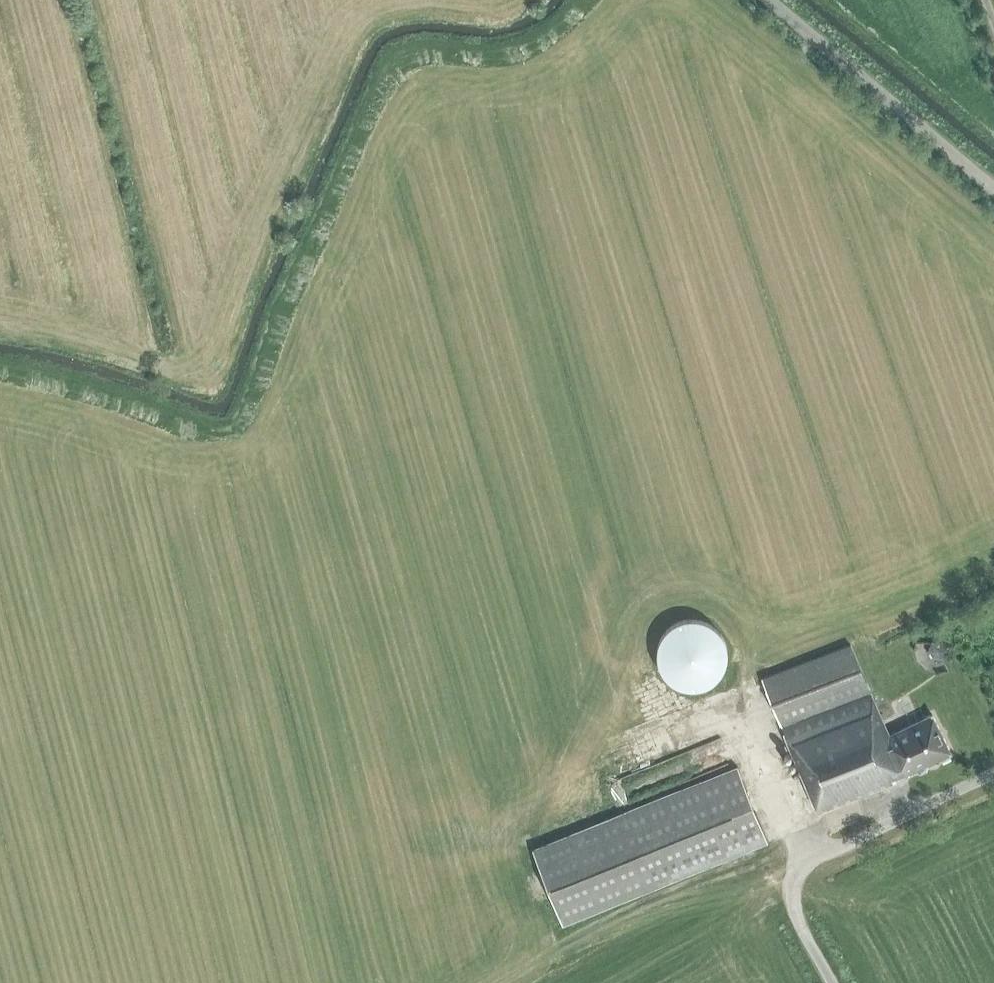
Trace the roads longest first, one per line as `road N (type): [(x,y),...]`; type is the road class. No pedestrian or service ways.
road 1 (unclassified): [(831,982),(794,912),(801,869),(993,773)]
road 2 (unclassified): [(993,189),(768,0)]

